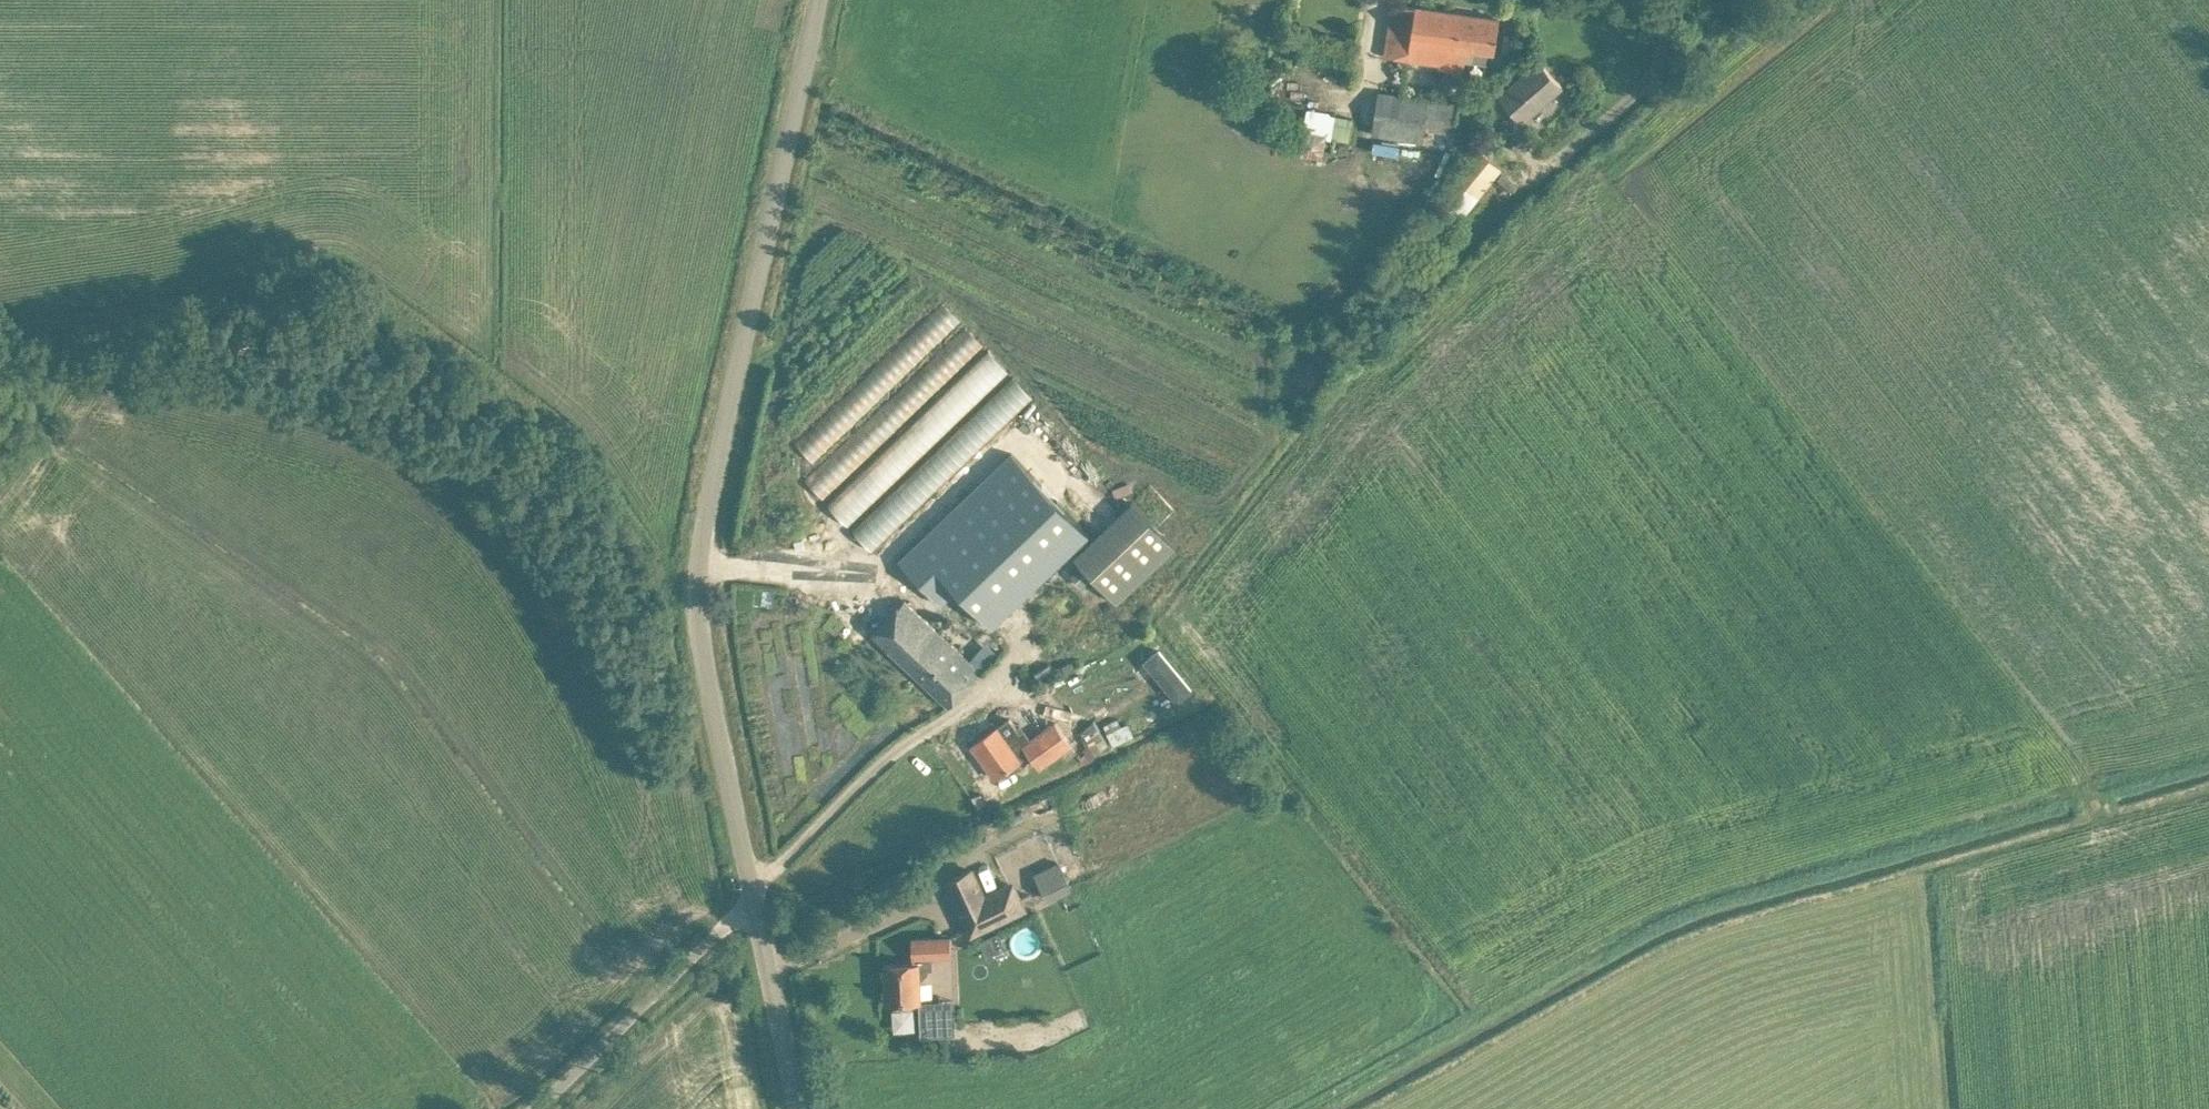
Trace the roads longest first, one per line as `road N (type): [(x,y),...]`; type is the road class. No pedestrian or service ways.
road 1 (unclassified): [(755,909),(708,690),(701,559),(816,0)]
road 2 (unclassified): [(531,1108),(717,932),(755,909)]
road 3 (unclassified): [(798,1108),(755,909)]

